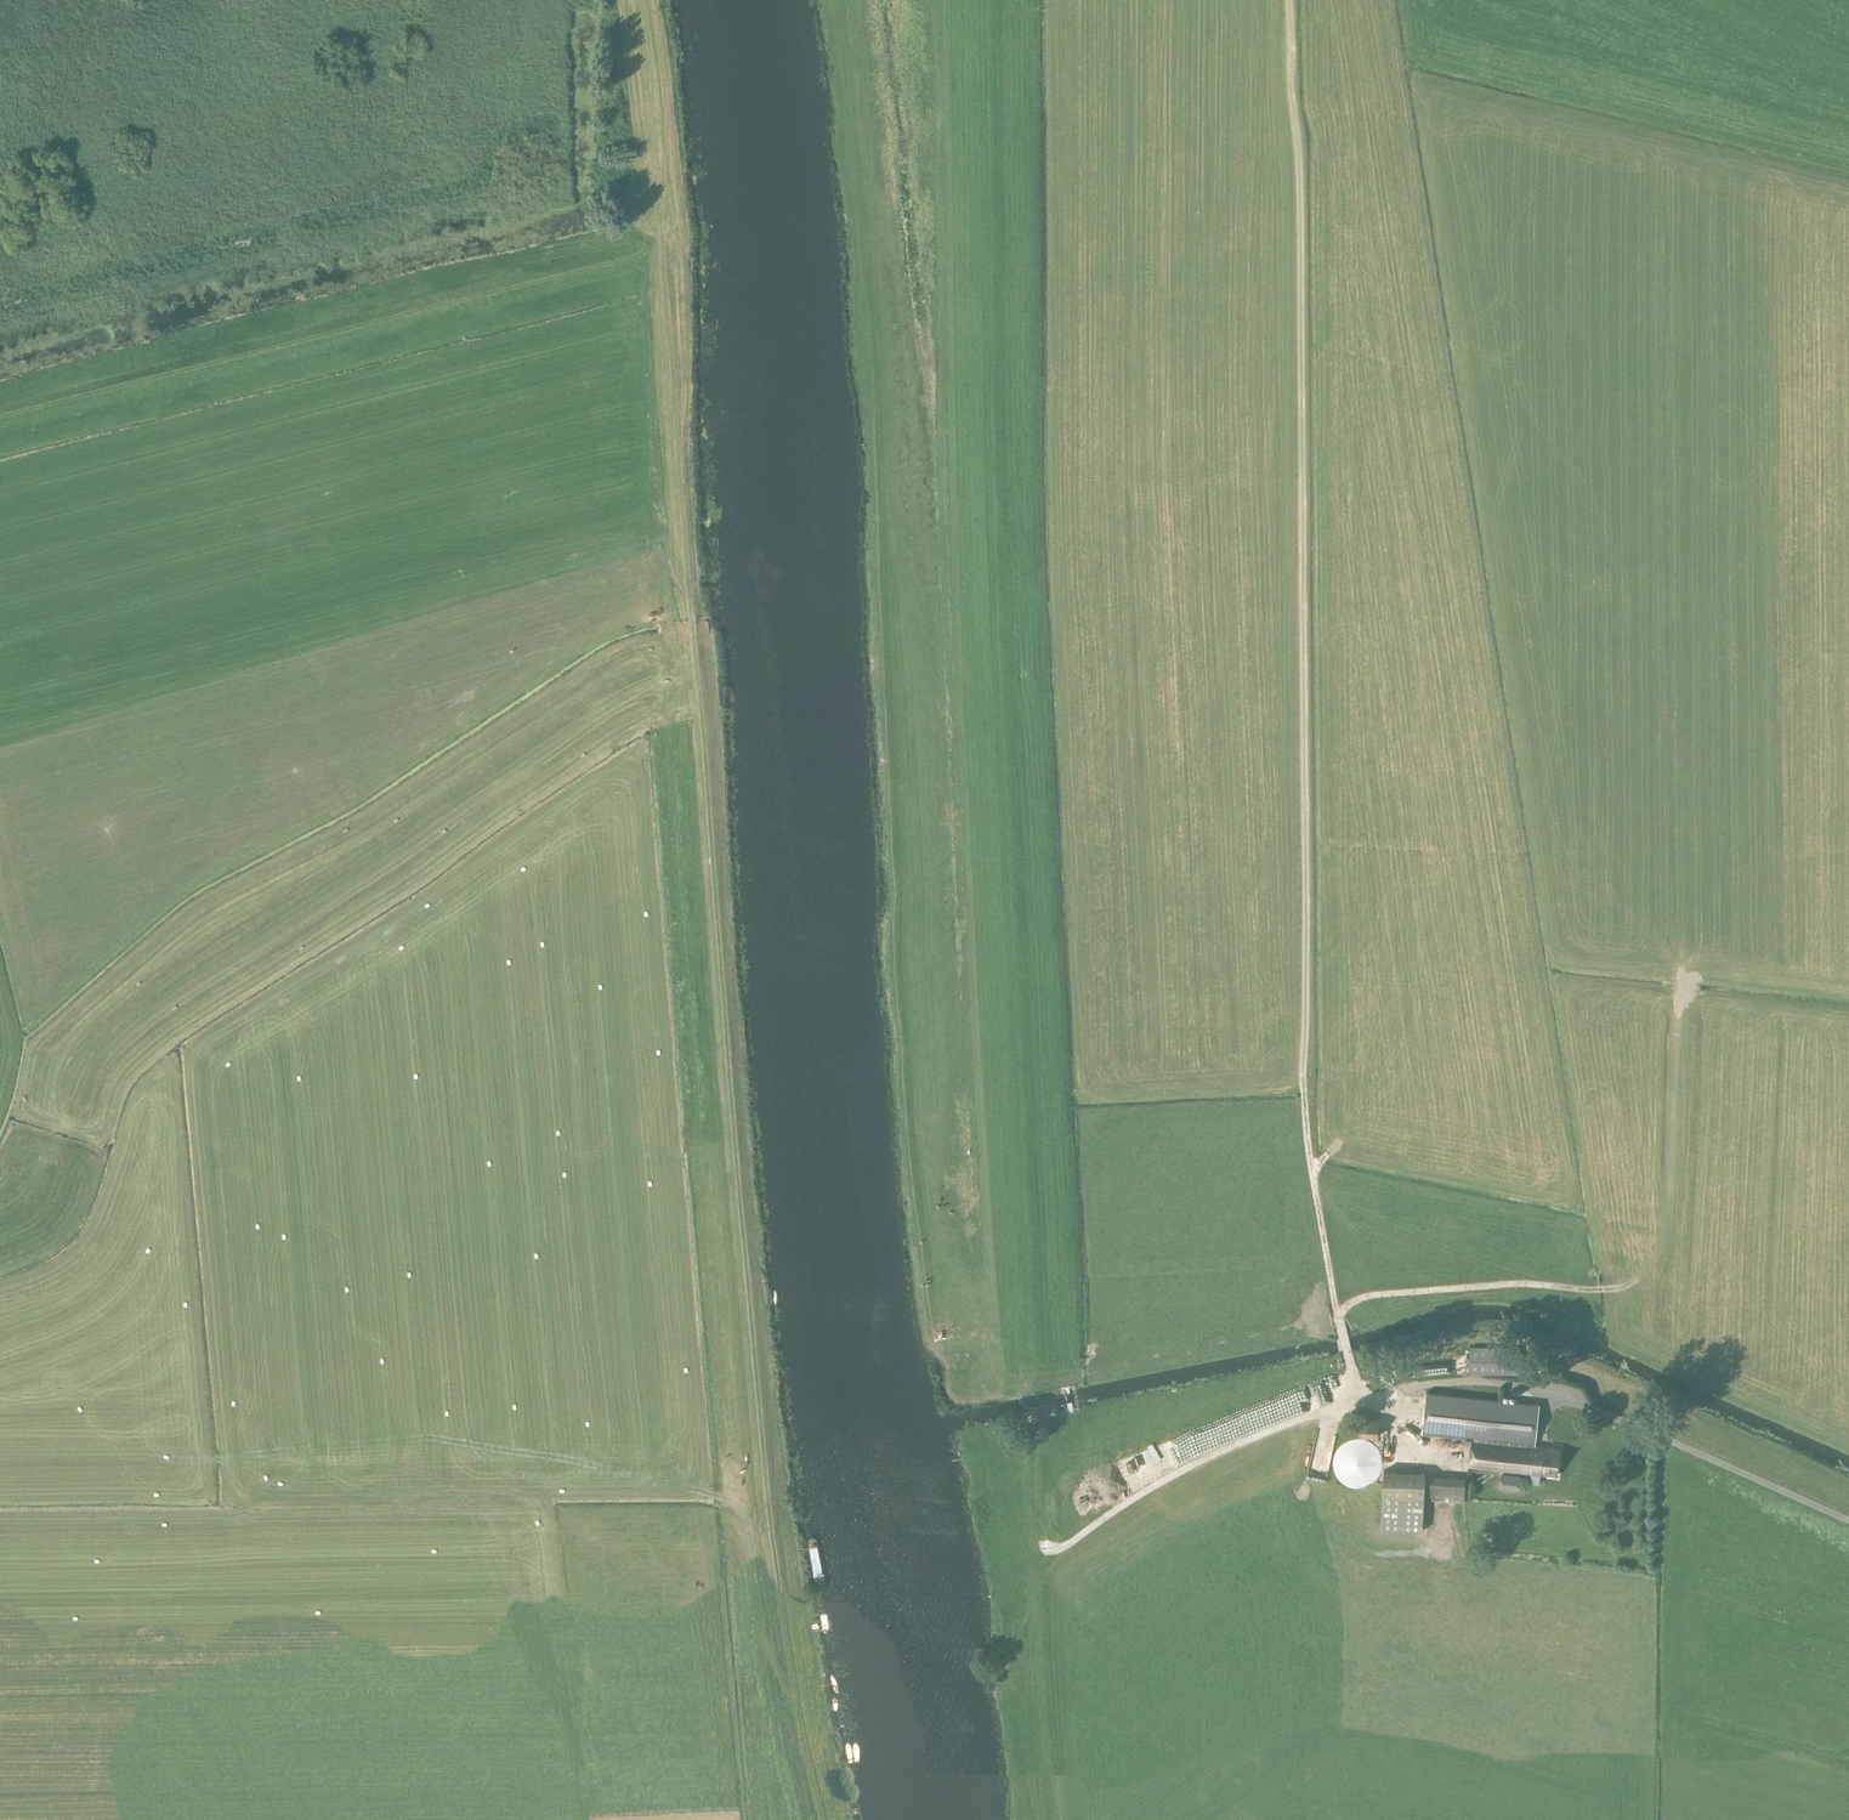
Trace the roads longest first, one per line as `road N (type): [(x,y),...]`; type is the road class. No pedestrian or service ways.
road 1 (track): [(0,304),(470,185),(494,138),(552,121)]
road 2 (unclassified): [(1848,1522),(1573,1402)]

